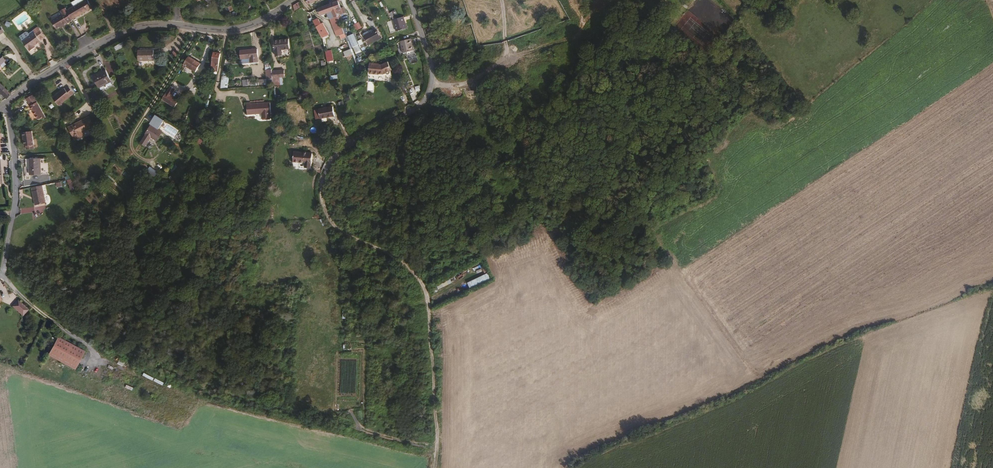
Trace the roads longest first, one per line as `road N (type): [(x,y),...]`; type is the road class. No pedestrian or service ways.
road 1 (track): [(0,279),(99,348),(175,381),(274,414),(437,448)]
road 2 (track): [(437,448),(424,287),(398,259),(344,233),(322,203)]
road 3 (residential): [(322,203),(323,179),(340,151),(413,110),(430,91),(432,67),(410,0)]
road 4 (unclassified): [(5,106),(111,37),(172,24)]
road 5 (unclassified): [(5,278),(15,191),(5,106)]
road 6 (track): [(199,28),(132,140),(143,159),(161,152)]
road 7 (track): [(432,84),(468,82),(502,61),(502,0)]
road 8 (unclassified): [(172,24),(244,27),(294,0)]

